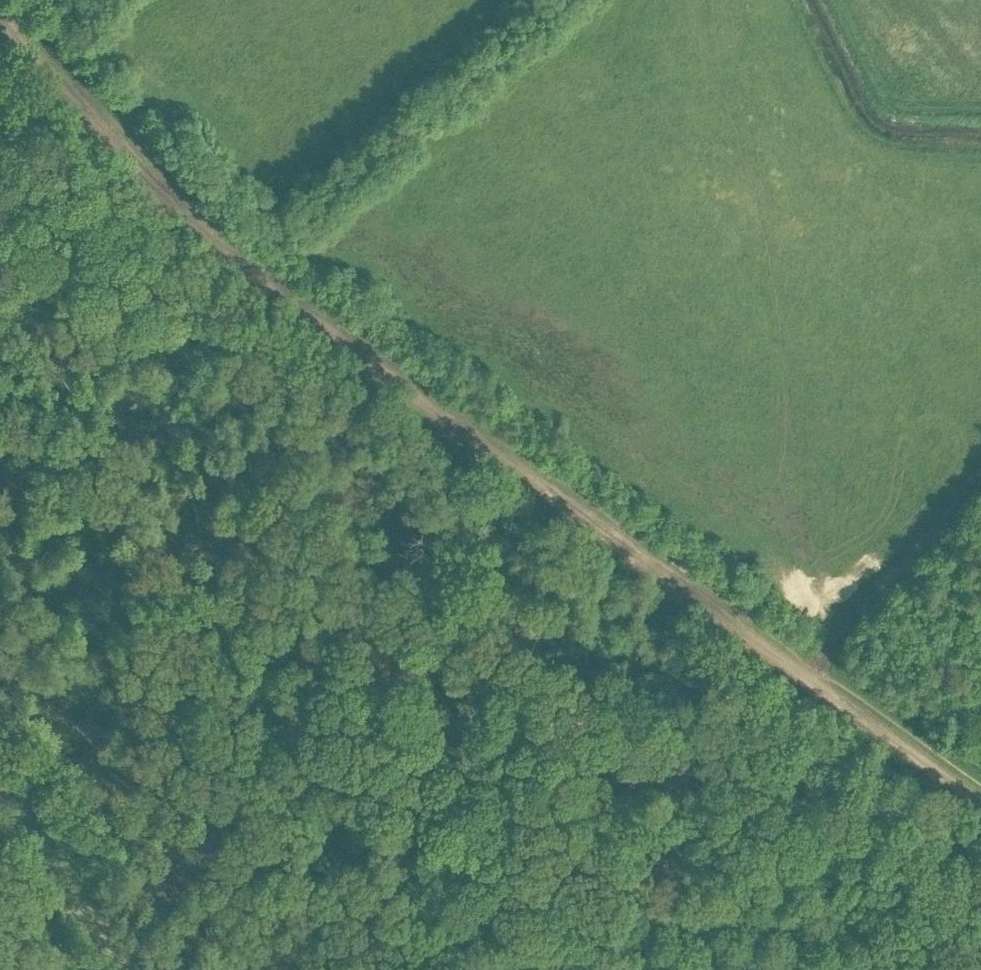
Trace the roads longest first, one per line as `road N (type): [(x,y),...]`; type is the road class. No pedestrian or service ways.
road 1 (track): [(980,799),(280,297),(166,195),(0,11)]
road 2 (track): [(789,661),(980,467)]

